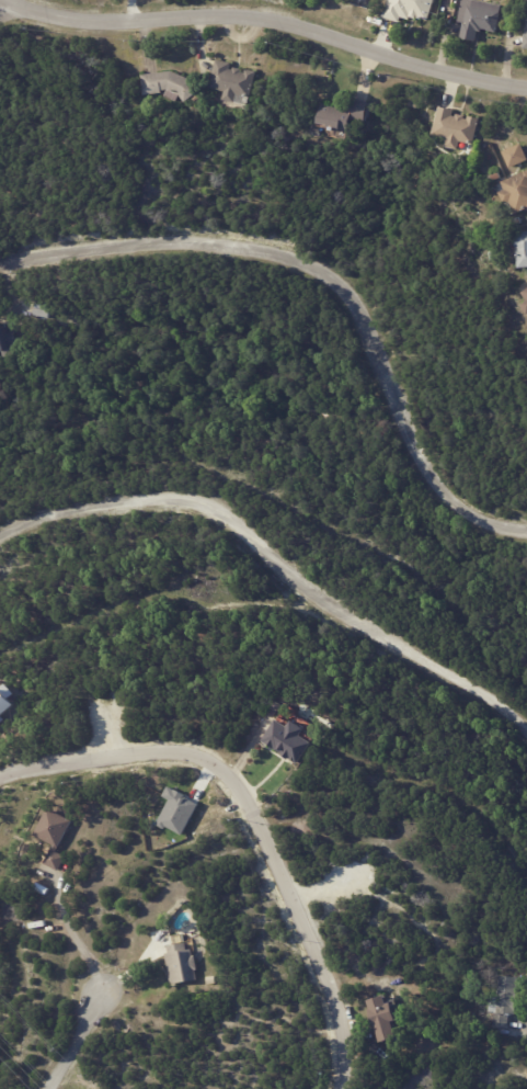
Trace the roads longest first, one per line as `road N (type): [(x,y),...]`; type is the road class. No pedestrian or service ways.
road 1 (residential): [(0,264),(205,238),(306,258),(371,343),(421,465),(448,500),(526,527)]
road 2 (residential): [(0,530),(62,511),(199,501),(225,512),(298,587),(526,728)]
road 3 (residential): [(3,0),(117,24),(239,15),(526,90)]
road 4 (residential): [(108,759),(168,751),(214,762),(240,792),(343,1019),(342,1088)]

